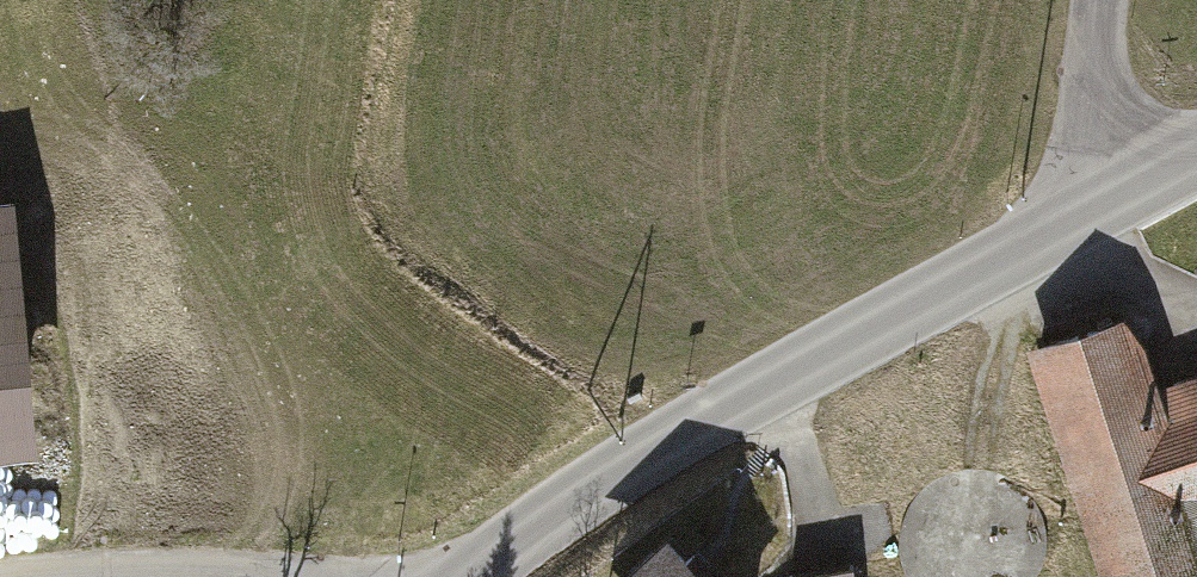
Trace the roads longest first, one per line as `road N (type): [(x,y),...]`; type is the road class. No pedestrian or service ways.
road 1 (tertiary): [(1103,218),(792,377),(555,524),(486,576)]
road 2 (unclassified): [(1102,0),(1088,125),(1103,218)]

